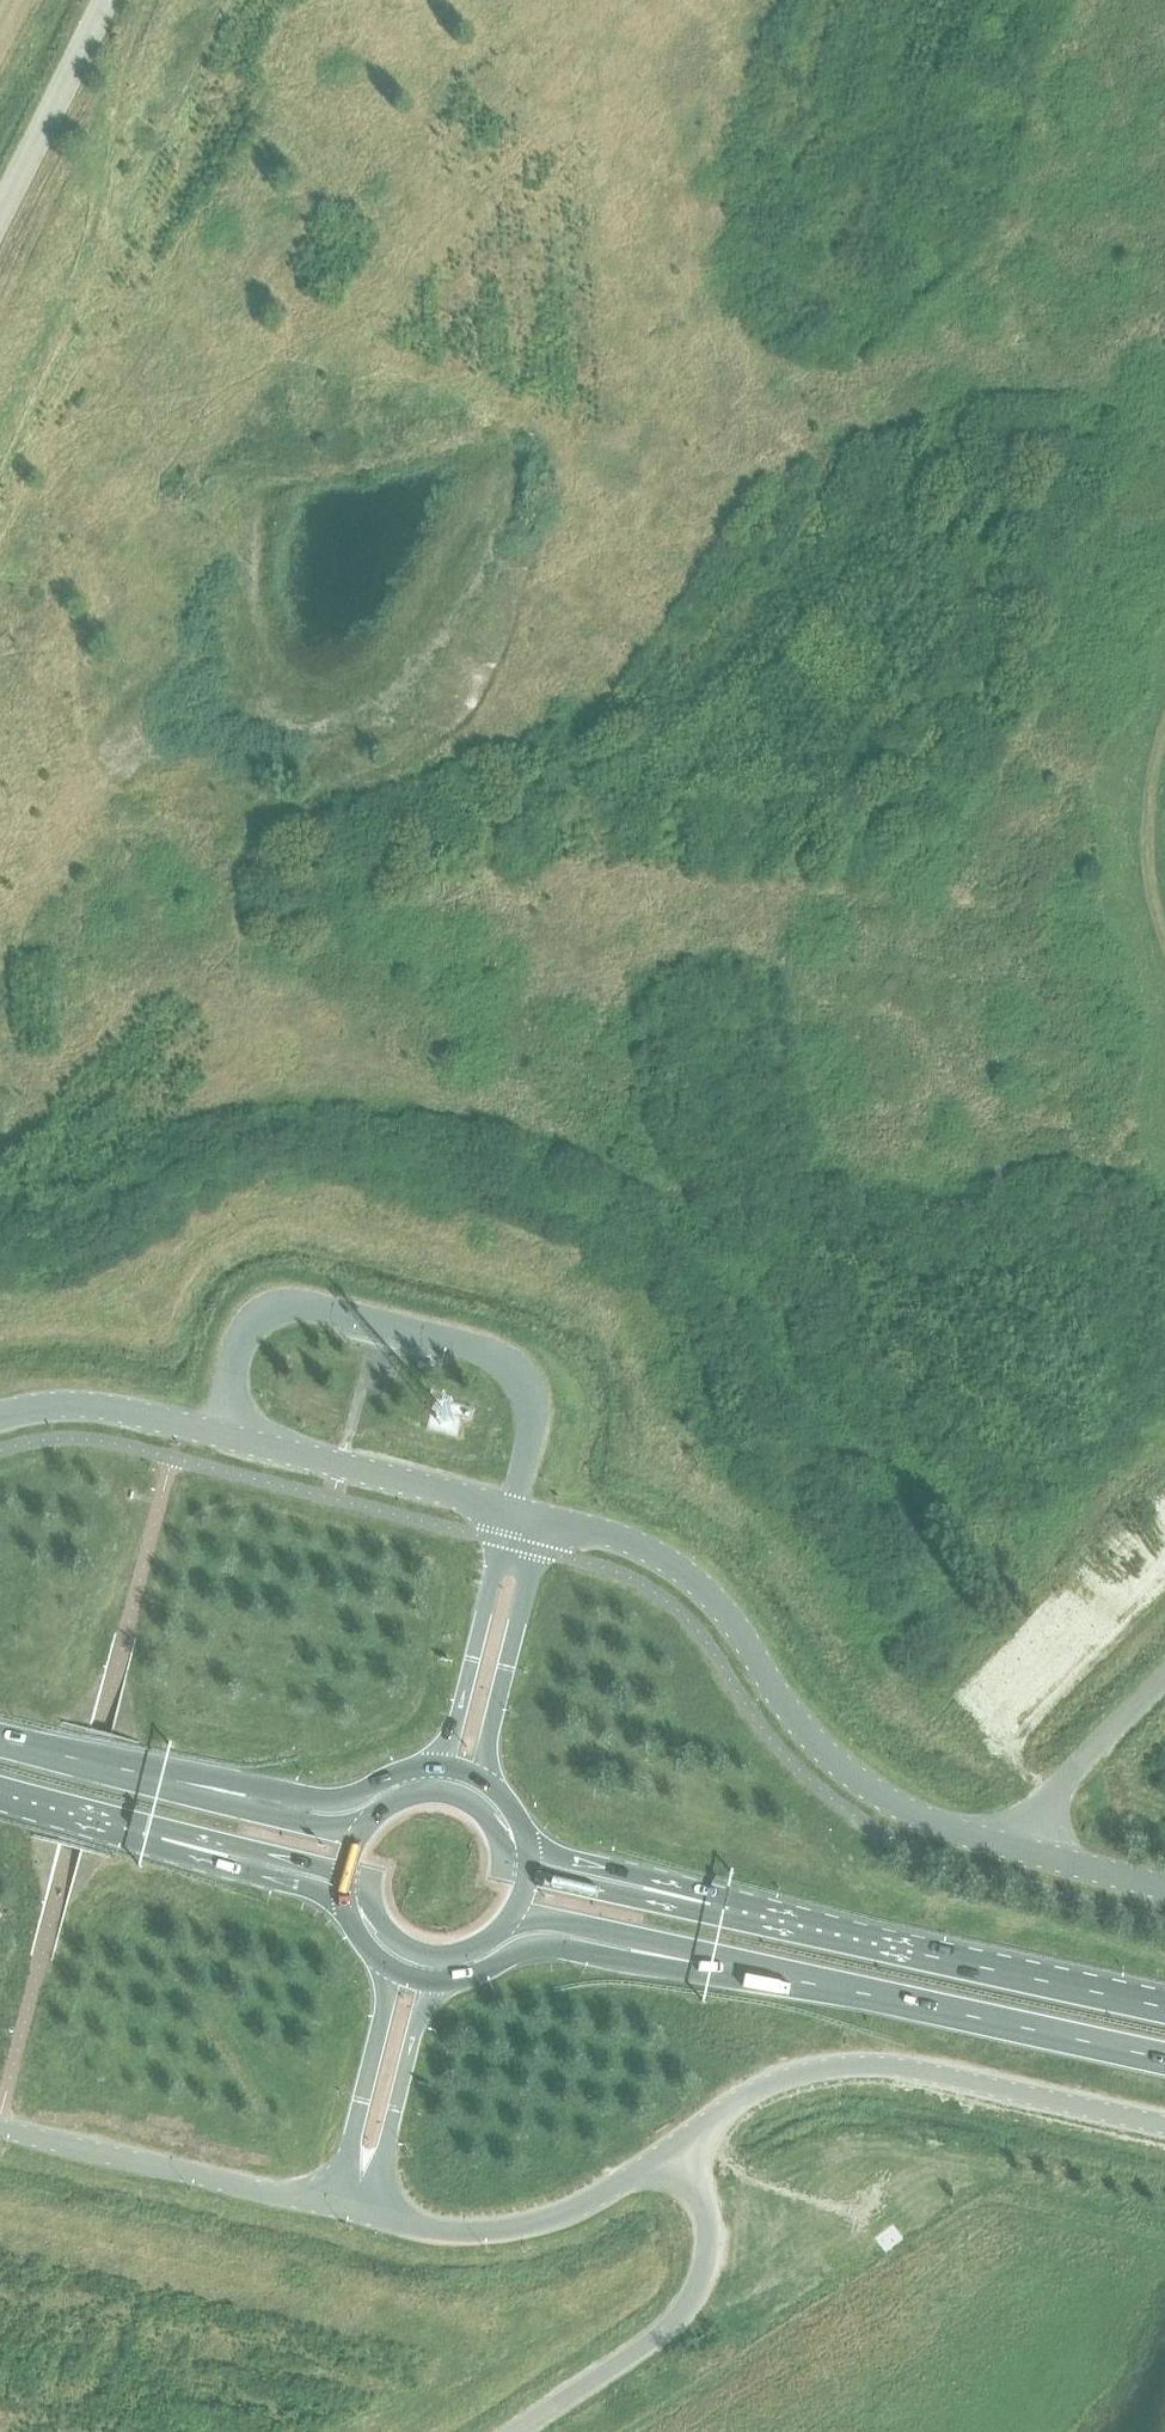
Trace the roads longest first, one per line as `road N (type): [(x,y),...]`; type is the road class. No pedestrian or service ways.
road 1 (unclassified): [(1025,1849),(946,1827),(886,1798),(822,1750),(692,1578),(652,1549),(518,1512)]
road 2 (unclassified): [(224,1433),(223,1394),(242,1332),(261,1310),(305,1302),(501,1355),(530,1380),(535,1397),(518,1512)]
road 3 (unclassified): [(667,2150),(751,2097),(828,2069),(922,2069),(1164,2122)]
road 4 (trunk): [(665,1956),(1164,2058)]
road 5 (trunk): [(1164,2008),(675,1895)]
road 6 (unclassified): [(519,2431),(651,2342),(705,2273),(701,2206),(667,2150)]
road 7 (unclassified): [(350,2212),(0,2128)]
road 8 (unclassified): [(667,2150),(554,2220),(453,2235),(350,2212)]
road 9 (unclassified): [(518,1512),(224,1433)]
road 10 (trunk): [(438,1767),(405,1769),(328,1800),(189,1782)]
road 11 (unclassified): [(495,1789),(486,1749),(523,1592),(514,1556)]
road 12 (trunk): [(436,1981),(480,1975),(529,1946),(665,1956)]
road 13 (unclassified): [(385,1963),(385,2006),(353,2155),(357,2191)]
road 14 (unclassified): [(224,1433),(46,1404),(0,1414)]
road 15 (unclassified): [(357,2191),(381,2156),(420,2011),(436,1981)]
road 16 (unclassified): [(514,1556),(489,1589),(438,1767)]
road 17 (unclassified): [(1025,1849),(1057,1782),(1164,1676)]
road 18 (unclassified): [(0,183),(88,0)]
road 19 (trunk): [(189,1782),(0,1739)]
road 20 (trunk): [(368,1821),(325,1826),(246,1807),(189,1782)]
road 21 (trunk): [(0,1791),(179,1842)]
road 22 (trunk): [(179,1842),(347,1914)]
road 23 (trunk): [(179,1842),(344,1874)]
road 24 (trunk): [(504,1926),(546,1921),(630,1936),(665,1956)]
road 25 (trunk): [(675,1895),(640,1876),(559,1858),(526,1837)]
road 26 (trunk): [(527,1874),(503,1862),(492,1824),(472,1803),(446,1791),(415,1793)]
road 27 (trunk): [(675,1895),(638,1896),(527,1874)]
road 28 (trunk): [(344,1874),(370,1886),(379,1917),(401,1941),(455,1955)]
road 29 (unclassified): [(1164,1886),(1025,1849)]

